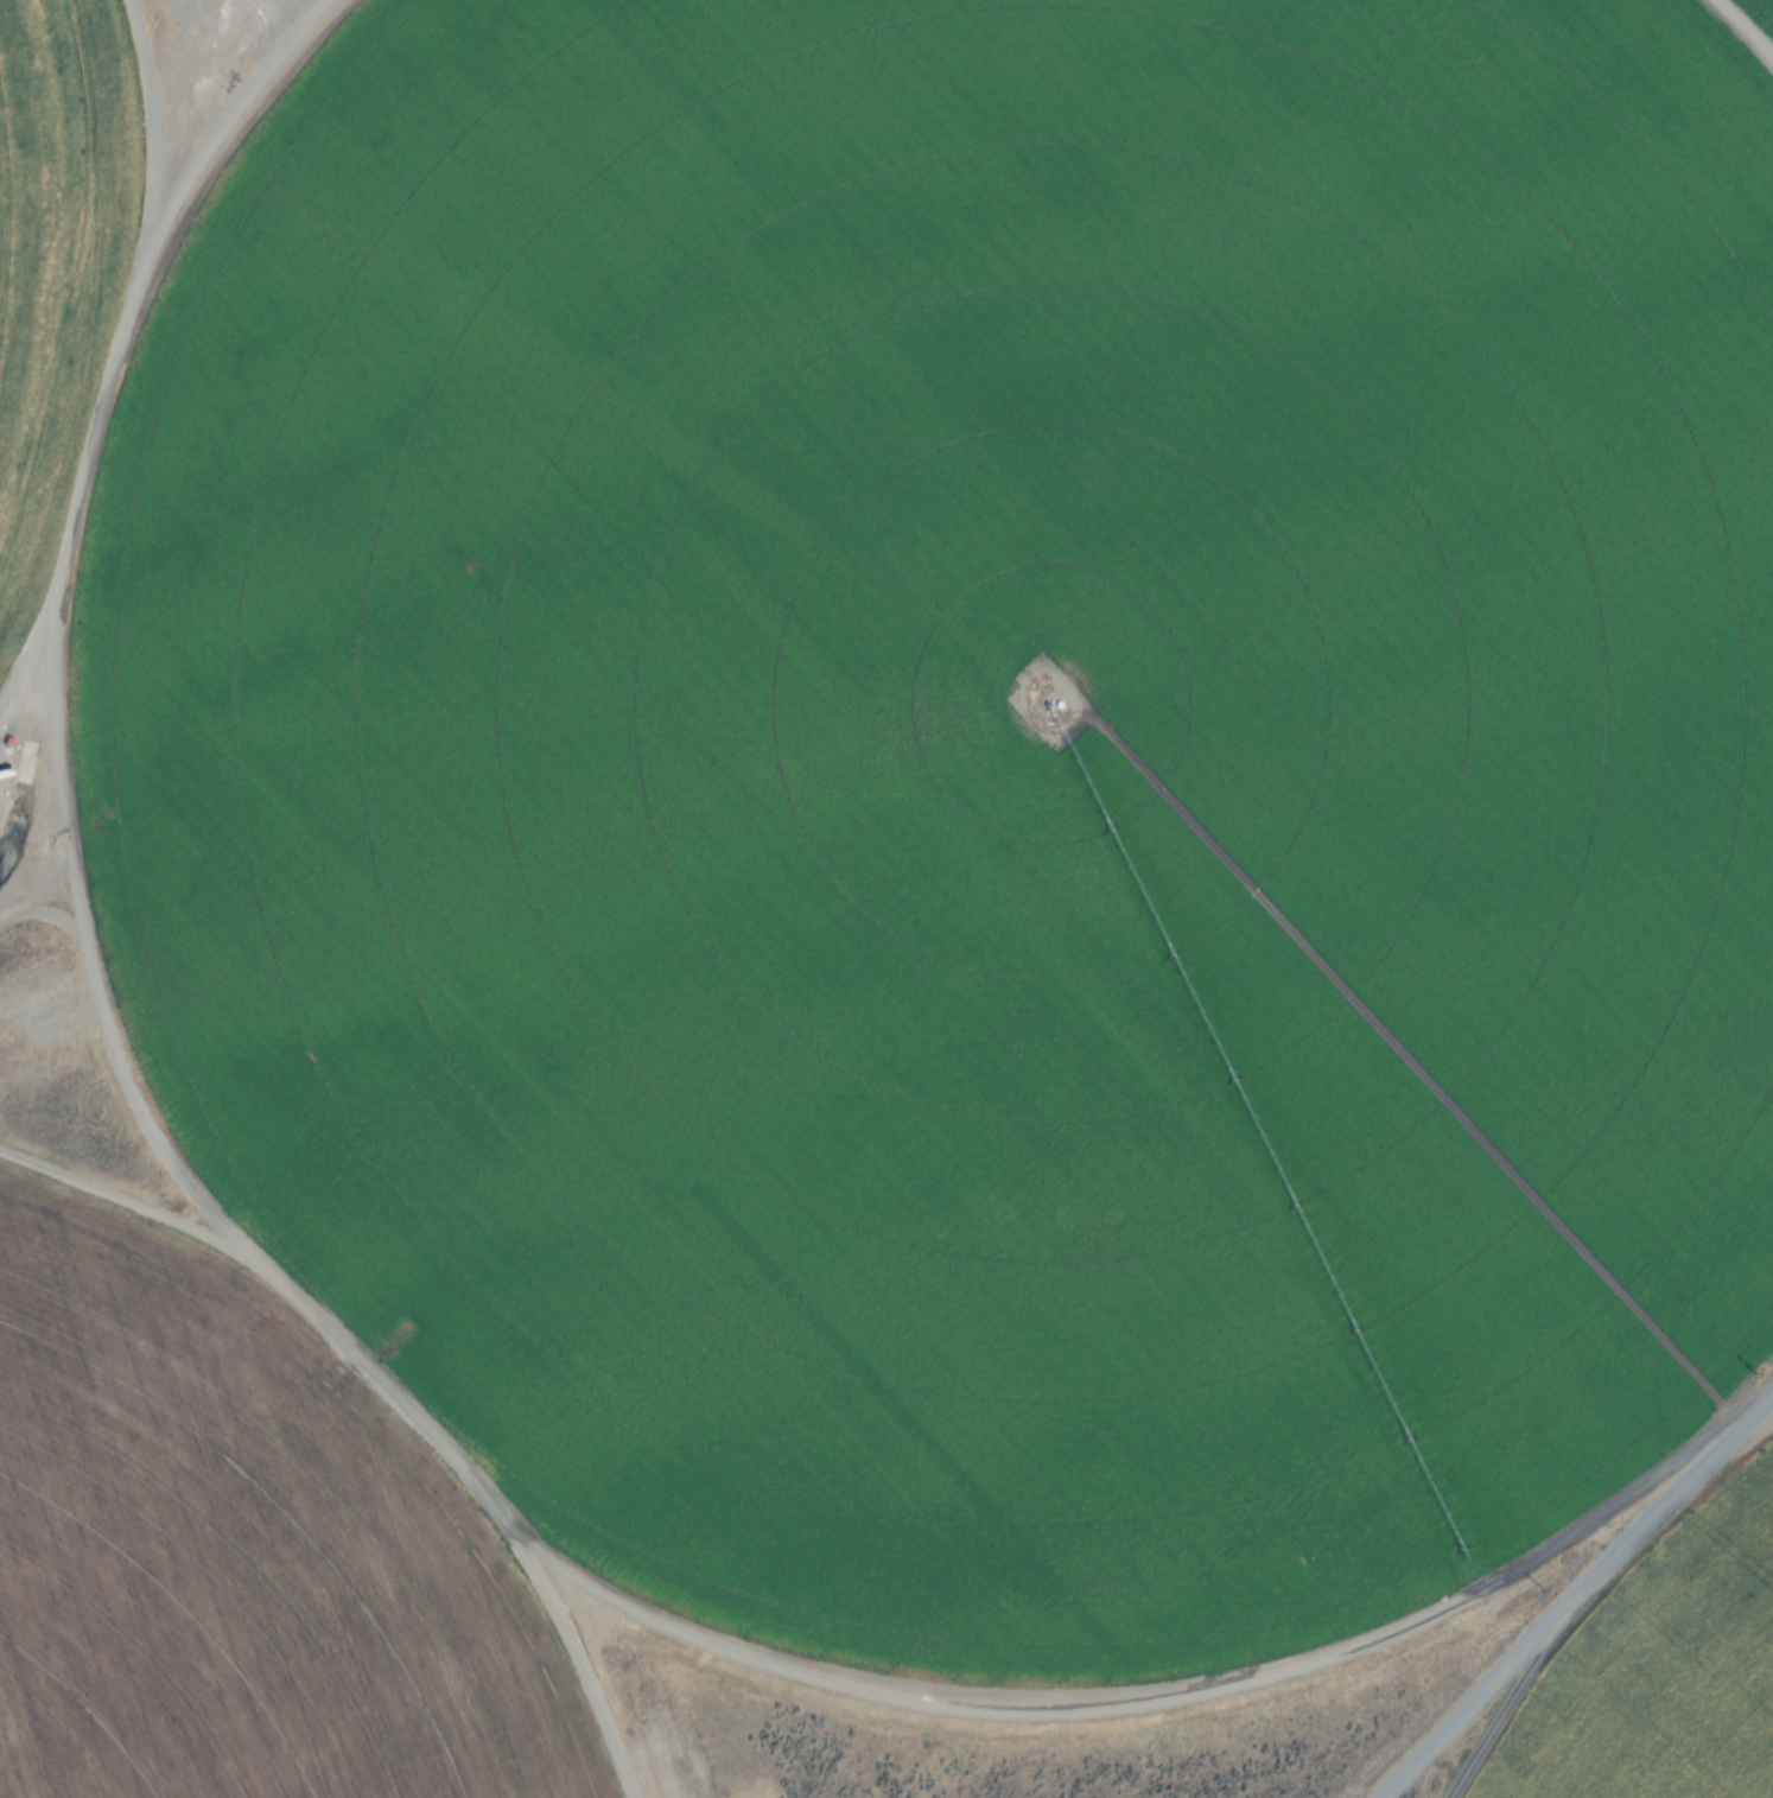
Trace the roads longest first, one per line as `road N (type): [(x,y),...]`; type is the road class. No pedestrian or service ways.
road 1 (residential): [(1390,1797),(1772,1405)]

